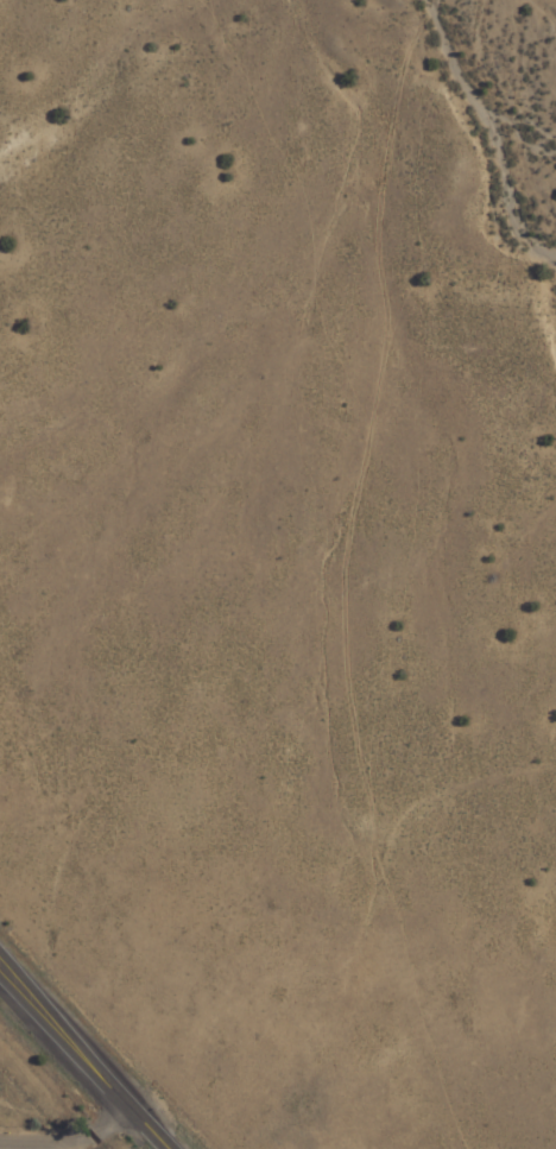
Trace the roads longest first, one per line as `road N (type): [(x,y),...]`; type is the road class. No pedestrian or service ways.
road 1 (secondary): [(163,1148),(0,976)]
road 2 (residential): [(128,1112),(91,1136),(0,1139)]

